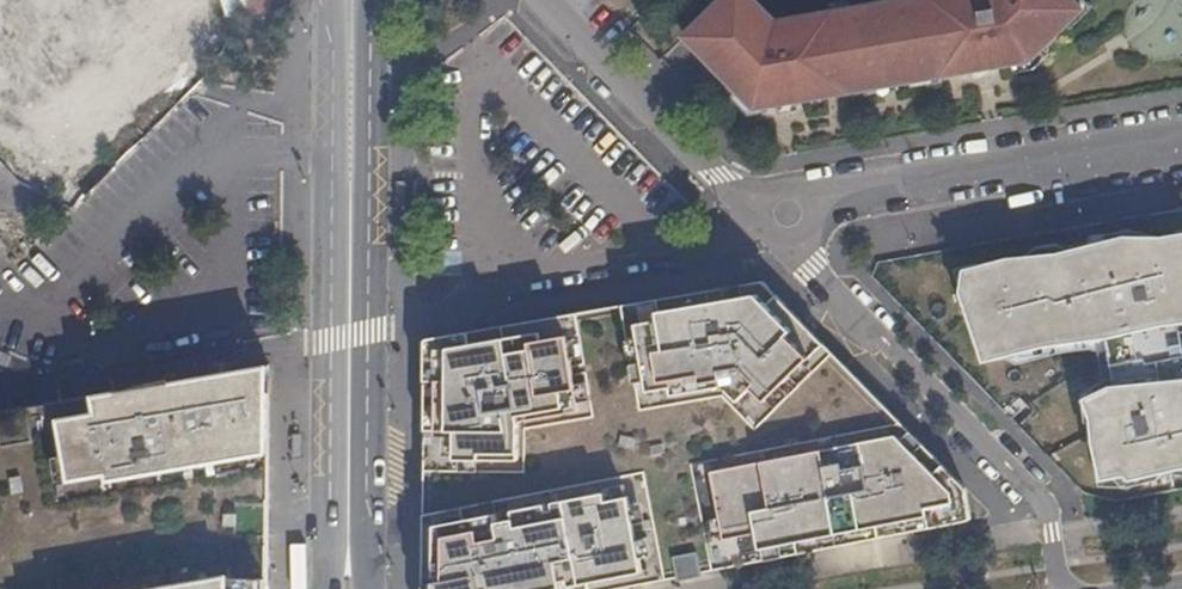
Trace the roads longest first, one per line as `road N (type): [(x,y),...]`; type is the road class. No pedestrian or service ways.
road 1 (tertiary): [(333,0),(328,588)]
road 2 (tertiary): [(373,588),(373,0)]
road 3 (residential): [(1067,588),(1041,500),(825,271),(795,228)]
road 4 (residential): [(1181,128),(812,201)]
road 5 (residential): [(548,0),(719,176),(769,202)]

